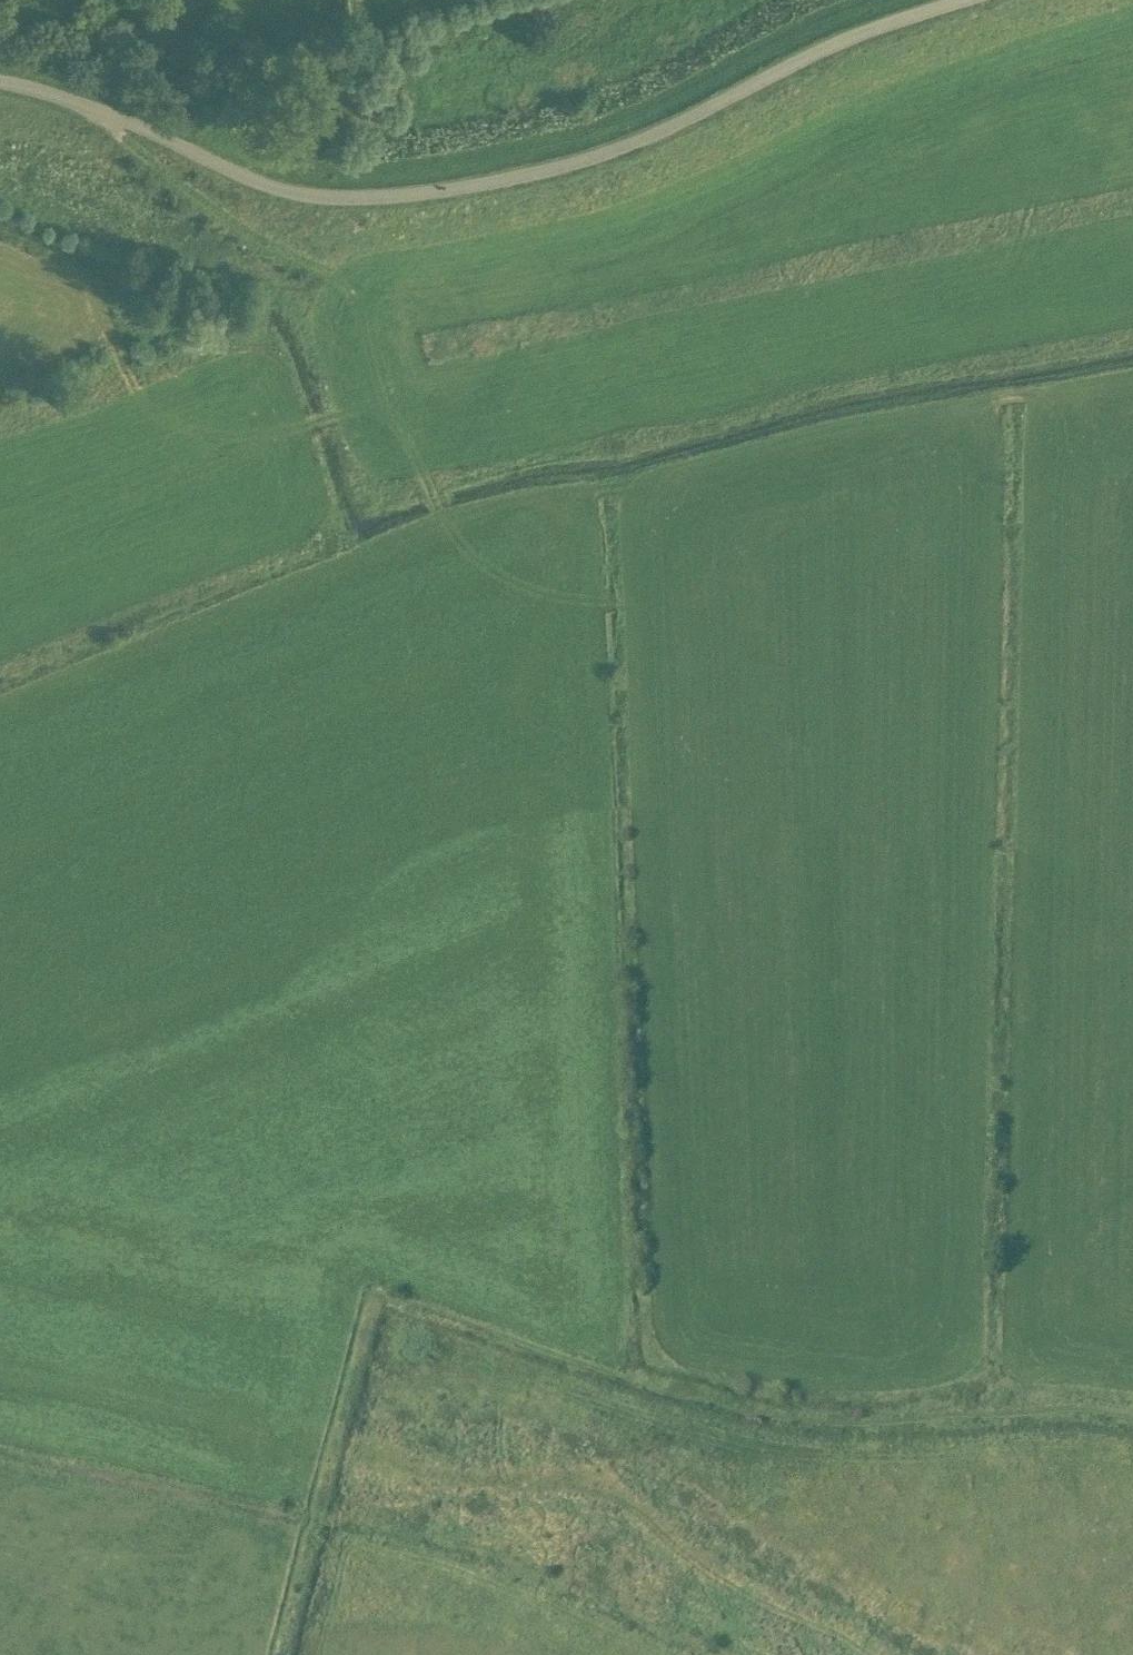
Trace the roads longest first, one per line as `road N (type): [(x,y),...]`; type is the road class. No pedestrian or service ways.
road 1 (unclassified): [(0,81),(101,113),(251,182),(311,195),(429,194),(615,148),(826,48),(964,0)]
road 2 (track): [(101,113),(161,177),(248,241),(317,273)]

